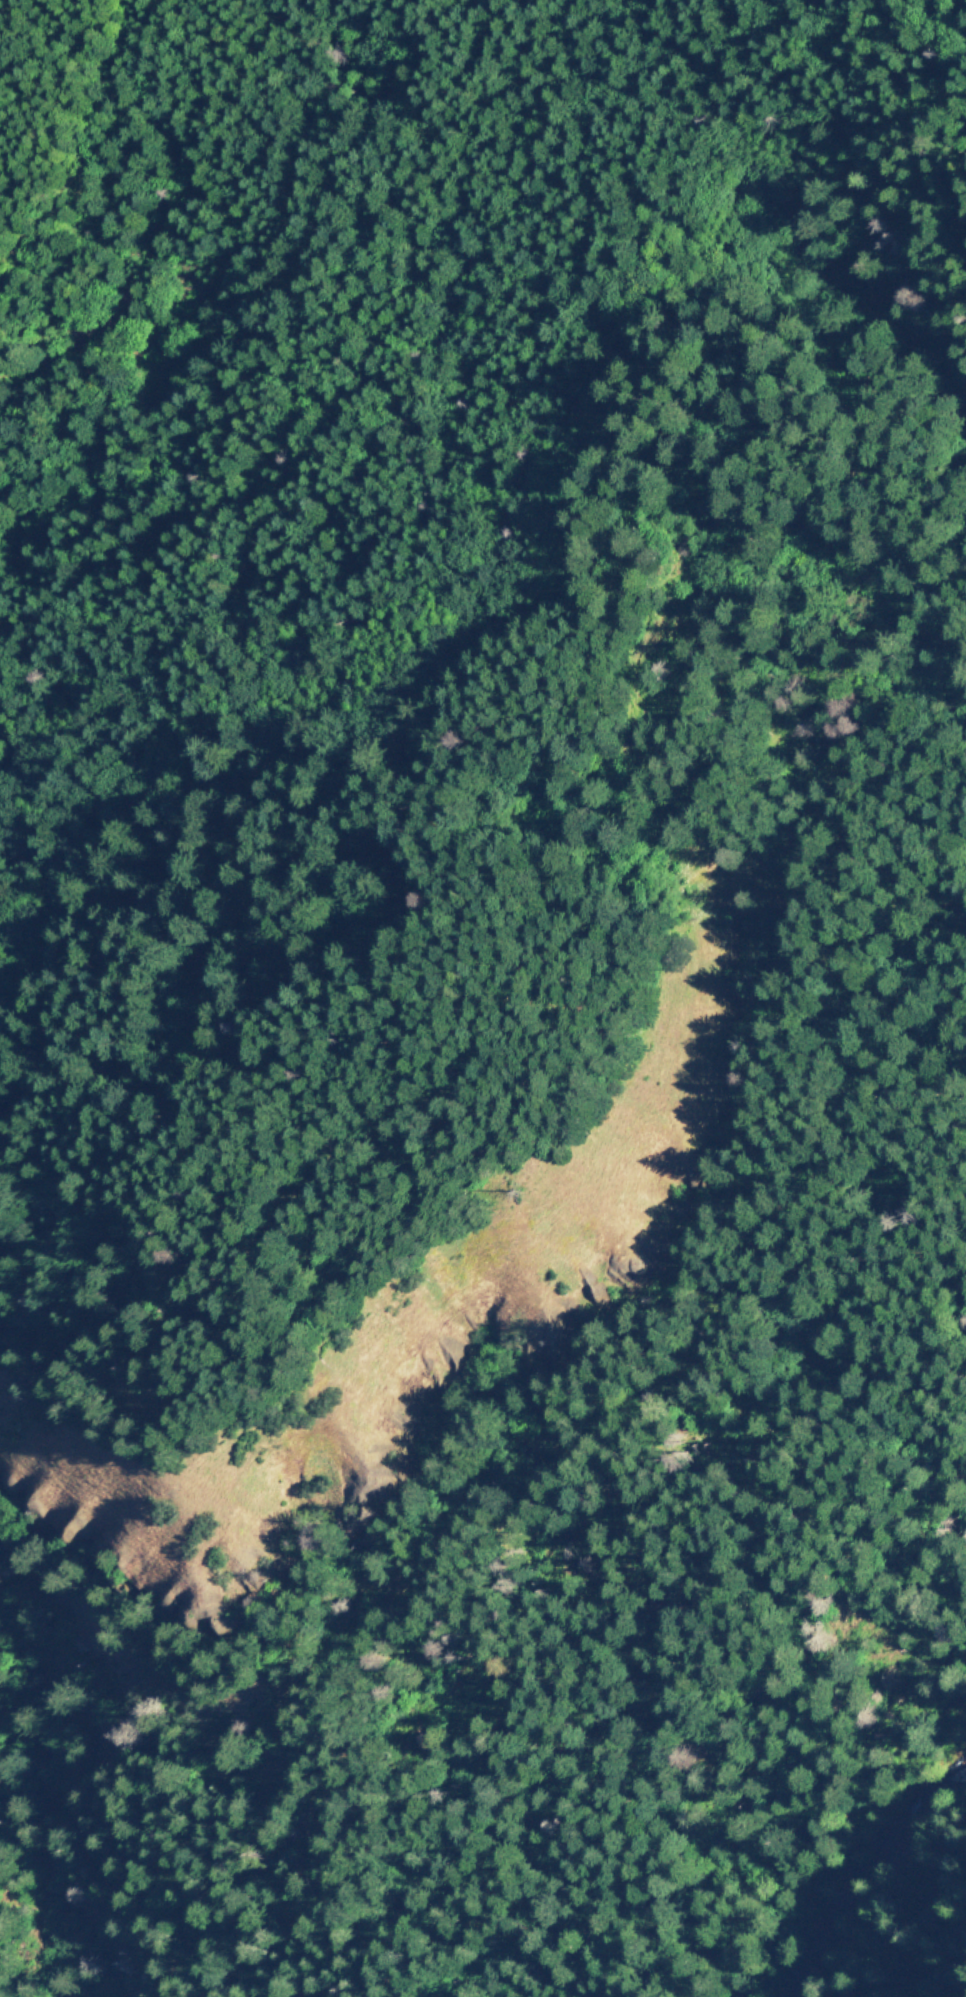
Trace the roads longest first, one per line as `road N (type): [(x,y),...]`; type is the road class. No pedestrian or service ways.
road 1 (track): [(124,308),(0,384)]

